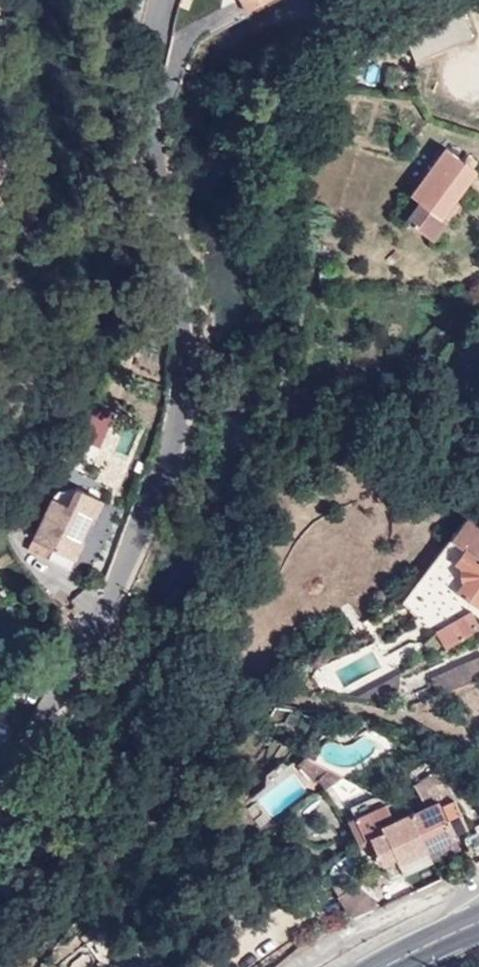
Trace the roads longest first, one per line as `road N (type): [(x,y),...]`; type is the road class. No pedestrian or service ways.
road 1 (residential): [(0,787),(38,744),(104,622),(172,457),(182,365),(149,100),(165,0)]

